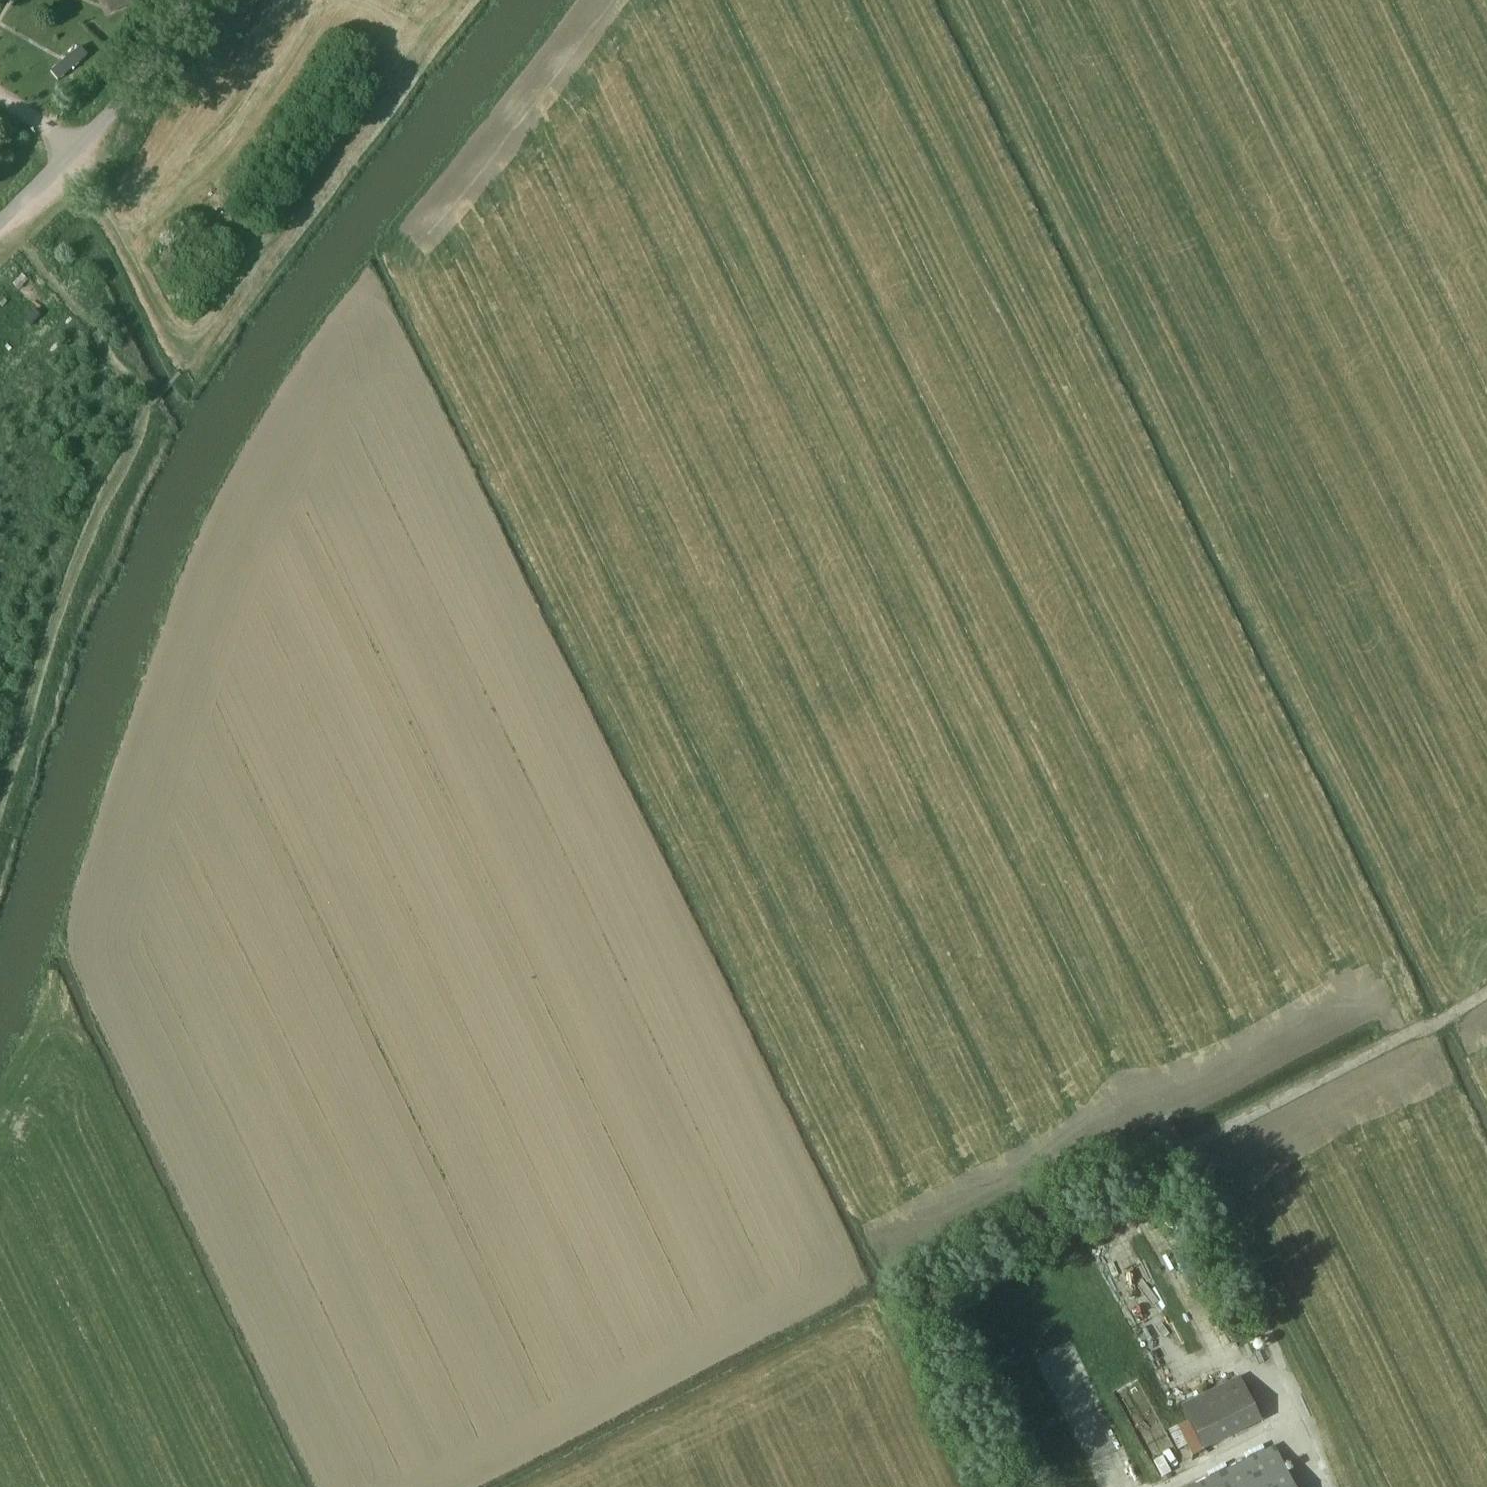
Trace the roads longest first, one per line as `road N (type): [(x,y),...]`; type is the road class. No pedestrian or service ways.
road 1 (unclassified): [(0,230),(134,84),(182,0)]

